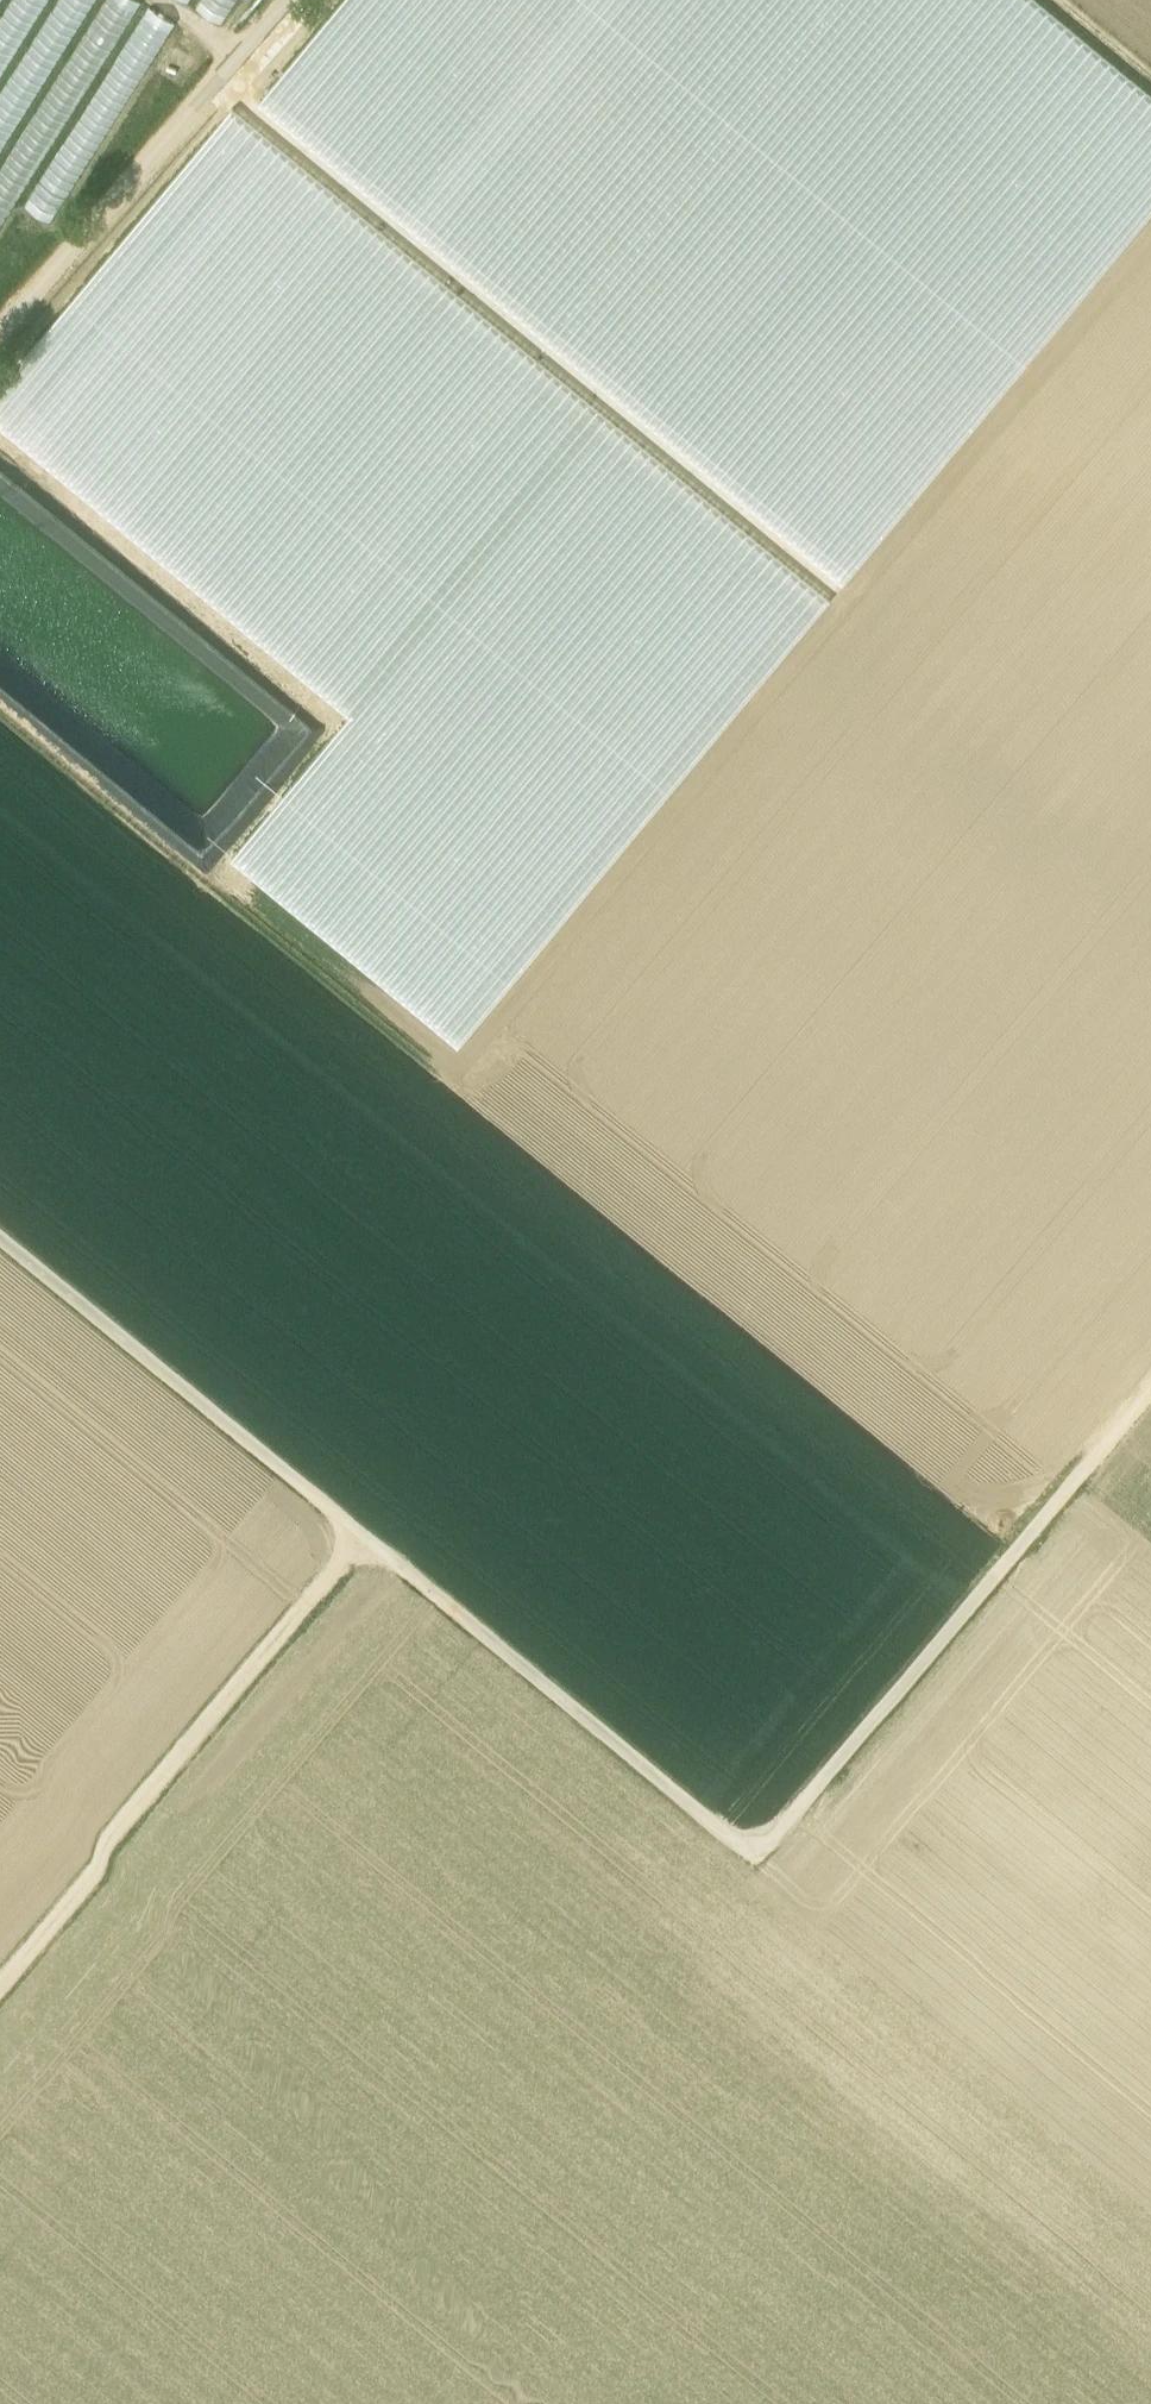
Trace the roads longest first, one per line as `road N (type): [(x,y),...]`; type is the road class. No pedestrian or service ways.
road 1 (track): [(1150,1411),(762,1871),(750,1874),(700,1841),(0,1261)]
road 2 (track): [(365,1565),(0,1997)]
road 3 (track): [(0,350),(305,0)]

